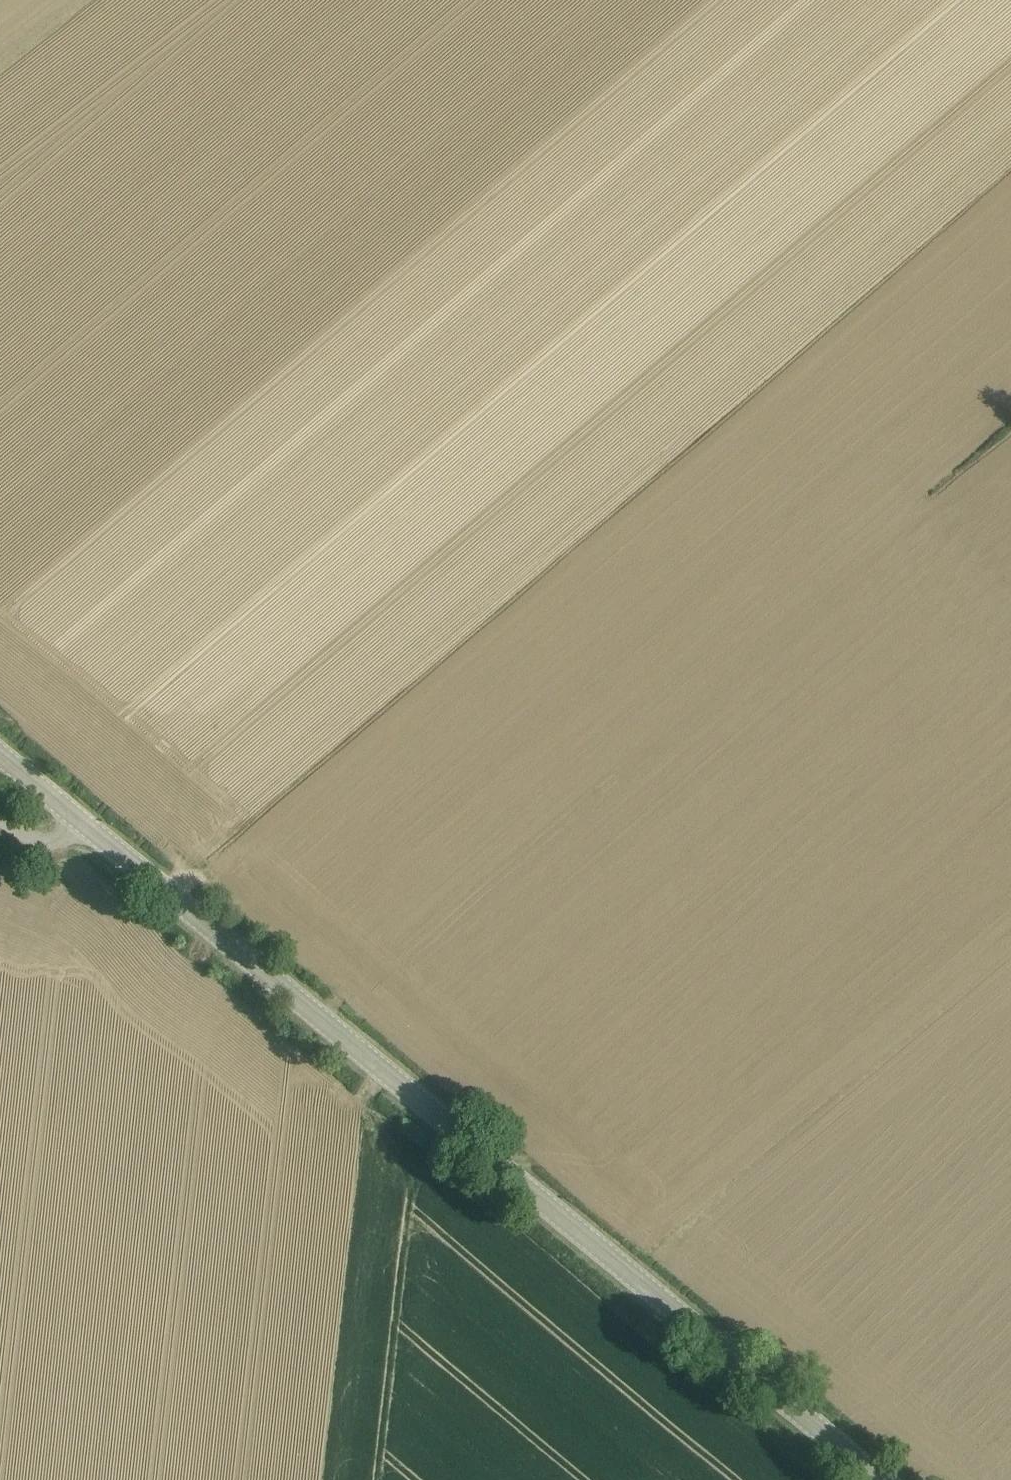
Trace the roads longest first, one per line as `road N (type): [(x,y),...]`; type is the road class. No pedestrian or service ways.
road 1 (unclassified): [(87,826),(876,1479)]

